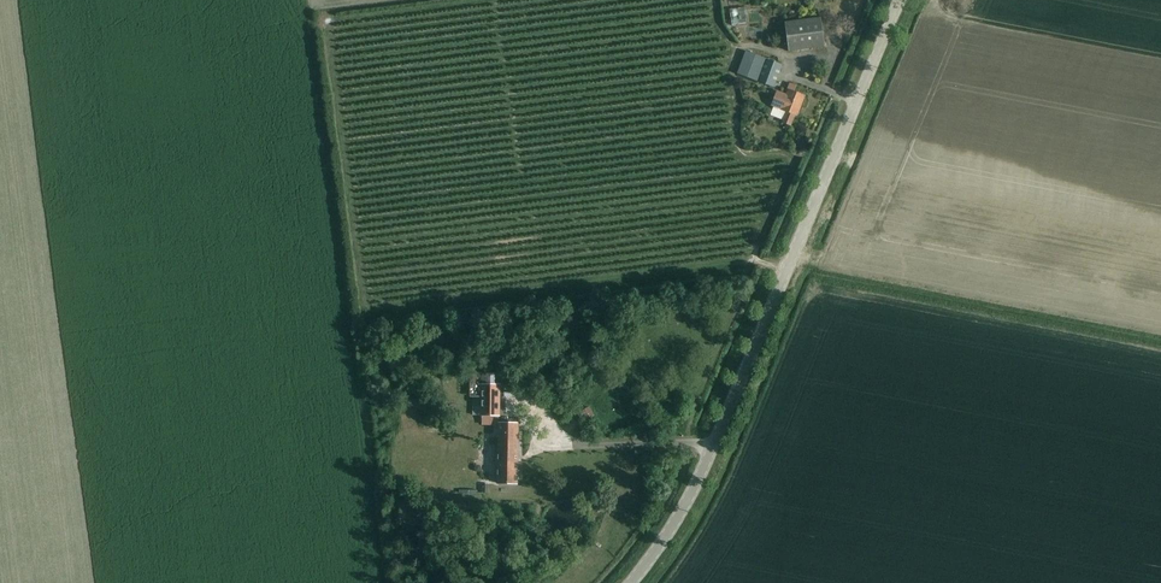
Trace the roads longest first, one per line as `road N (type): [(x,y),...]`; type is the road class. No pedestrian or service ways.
road 1 (tertiary): [(632,582),(661,549),(716,447),(902,0)]

